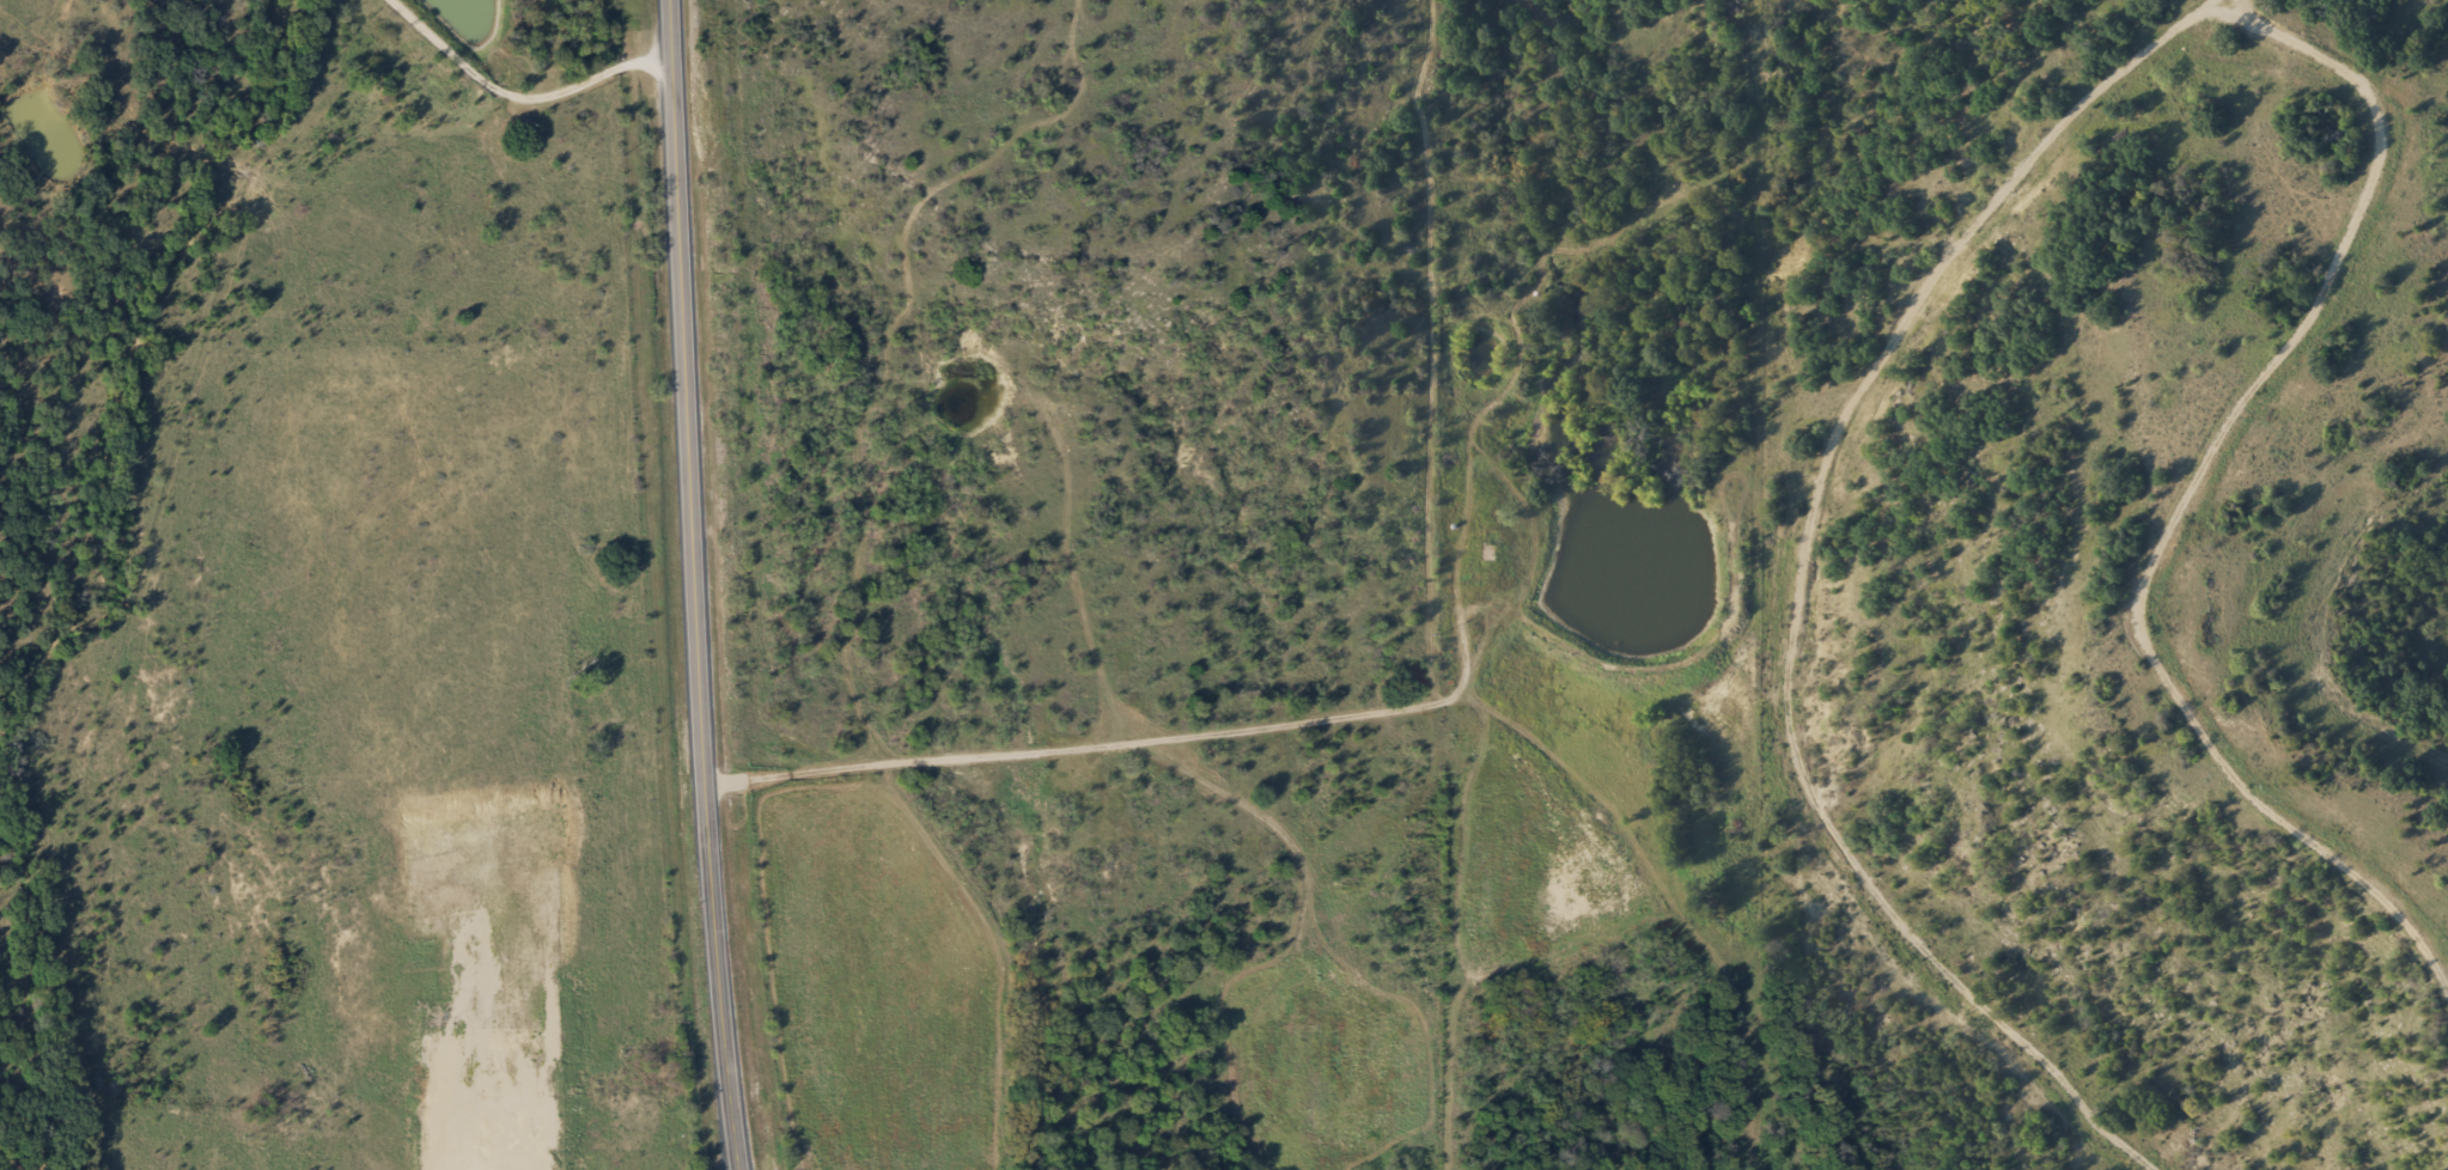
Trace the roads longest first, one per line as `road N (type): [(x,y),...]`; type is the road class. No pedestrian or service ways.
road 1 (primary): [(739,1169),(710,962),(671,0)]

